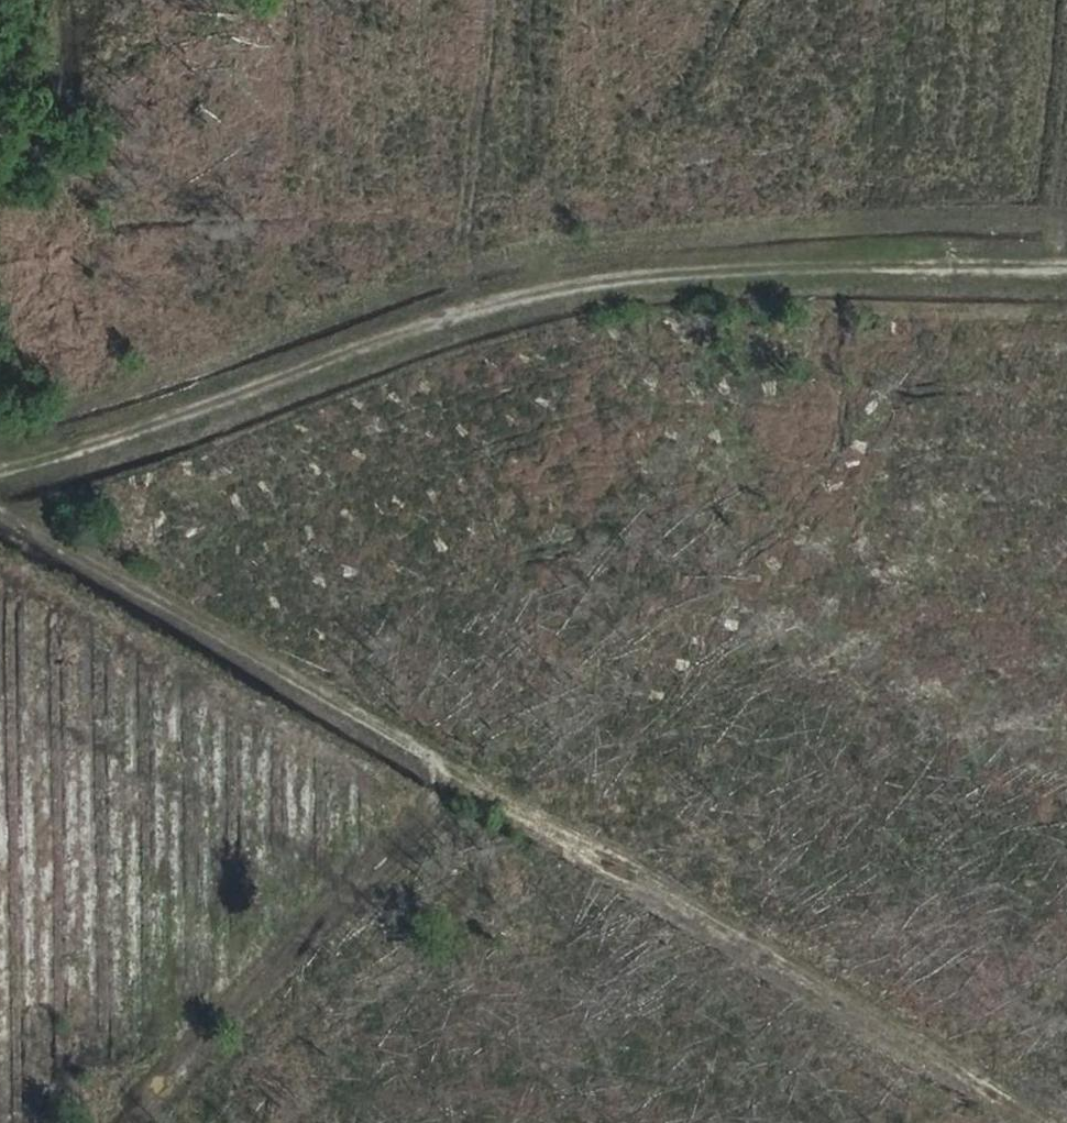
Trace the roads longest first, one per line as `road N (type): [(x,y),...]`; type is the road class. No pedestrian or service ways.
road 1 (track): [(1037,225),(115,1122)]
road 2 (track): [(1031,1122),(0,501)]
road 3 (track): [(0,454),(304,360),(513,268),(944,223),(1066,226)]

